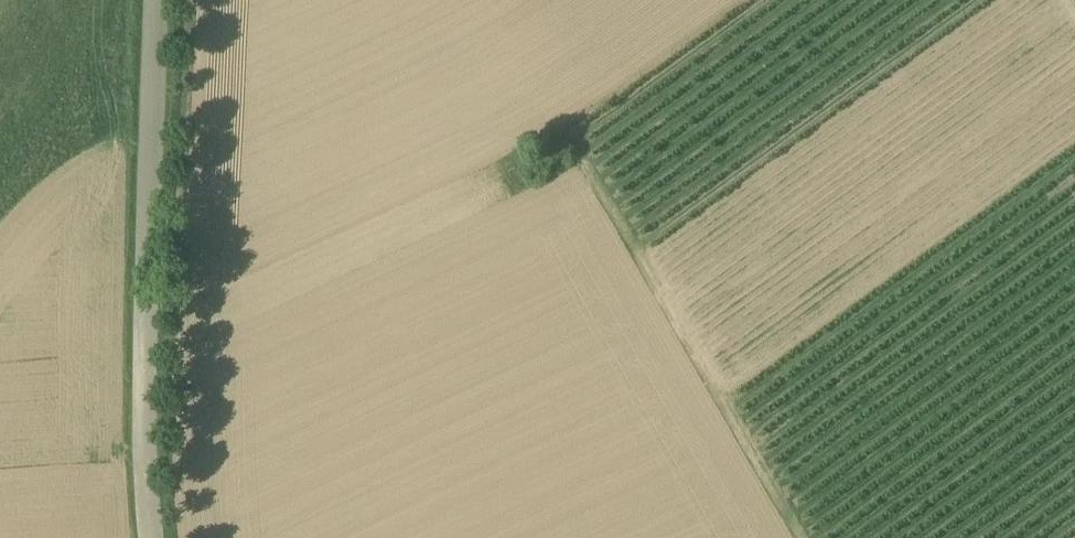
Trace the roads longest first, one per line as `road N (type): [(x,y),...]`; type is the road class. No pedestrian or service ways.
road 1 (unclassified): [(143,537),(155,0)]

